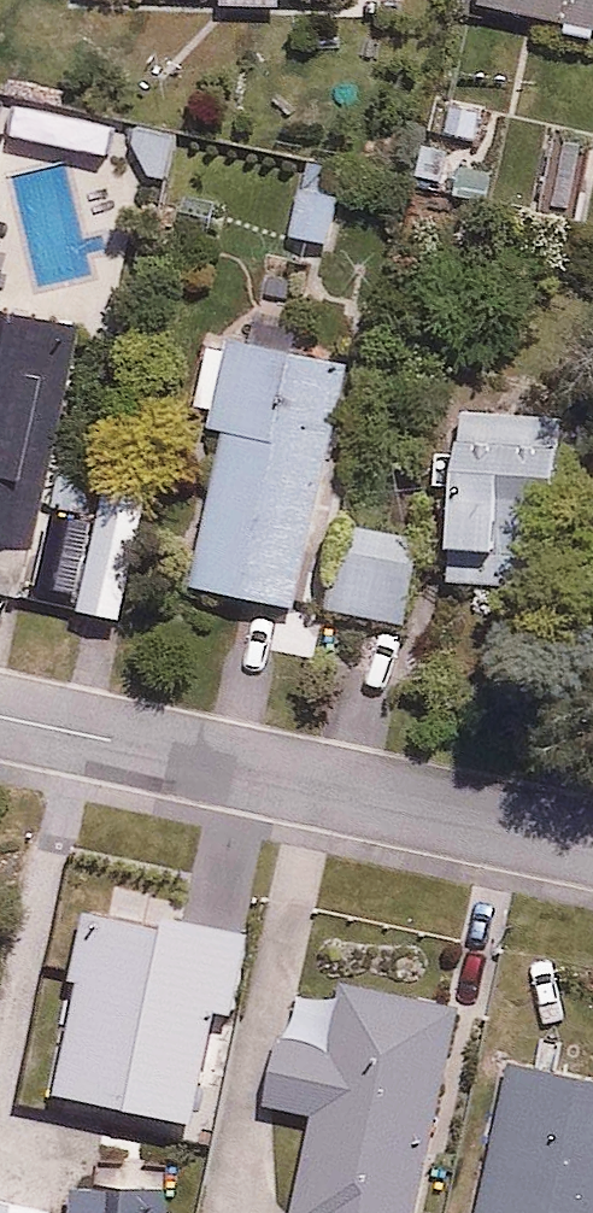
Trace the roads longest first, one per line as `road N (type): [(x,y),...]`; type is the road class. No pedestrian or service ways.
road 1 (residential): [(592,844),(0,716)]

